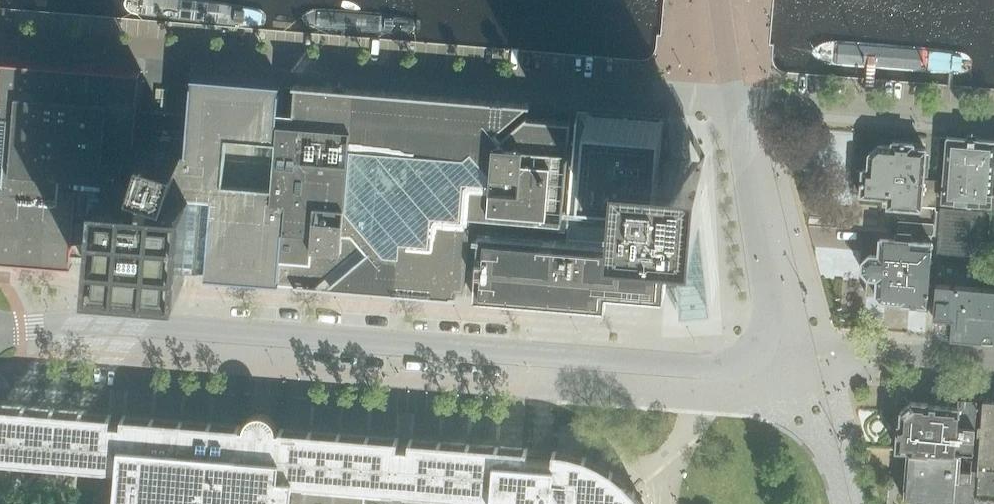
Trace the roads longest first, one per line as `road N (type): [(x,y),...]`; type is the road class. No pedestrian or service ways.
road 1 (tertiary): [(0,329),(112,322),(695,366),(733,364),(756,349)]
road 2 (residential): [(578,83),(0,37)]
road 3 (residential): [(733,96),(993,117)]
road 4 (tertiary): [(733,96),(767,308),(756,349)]
road 5 (residential): [(756,349),(993,361)]
road 6 (residential): [(578,83),(733,96)]

